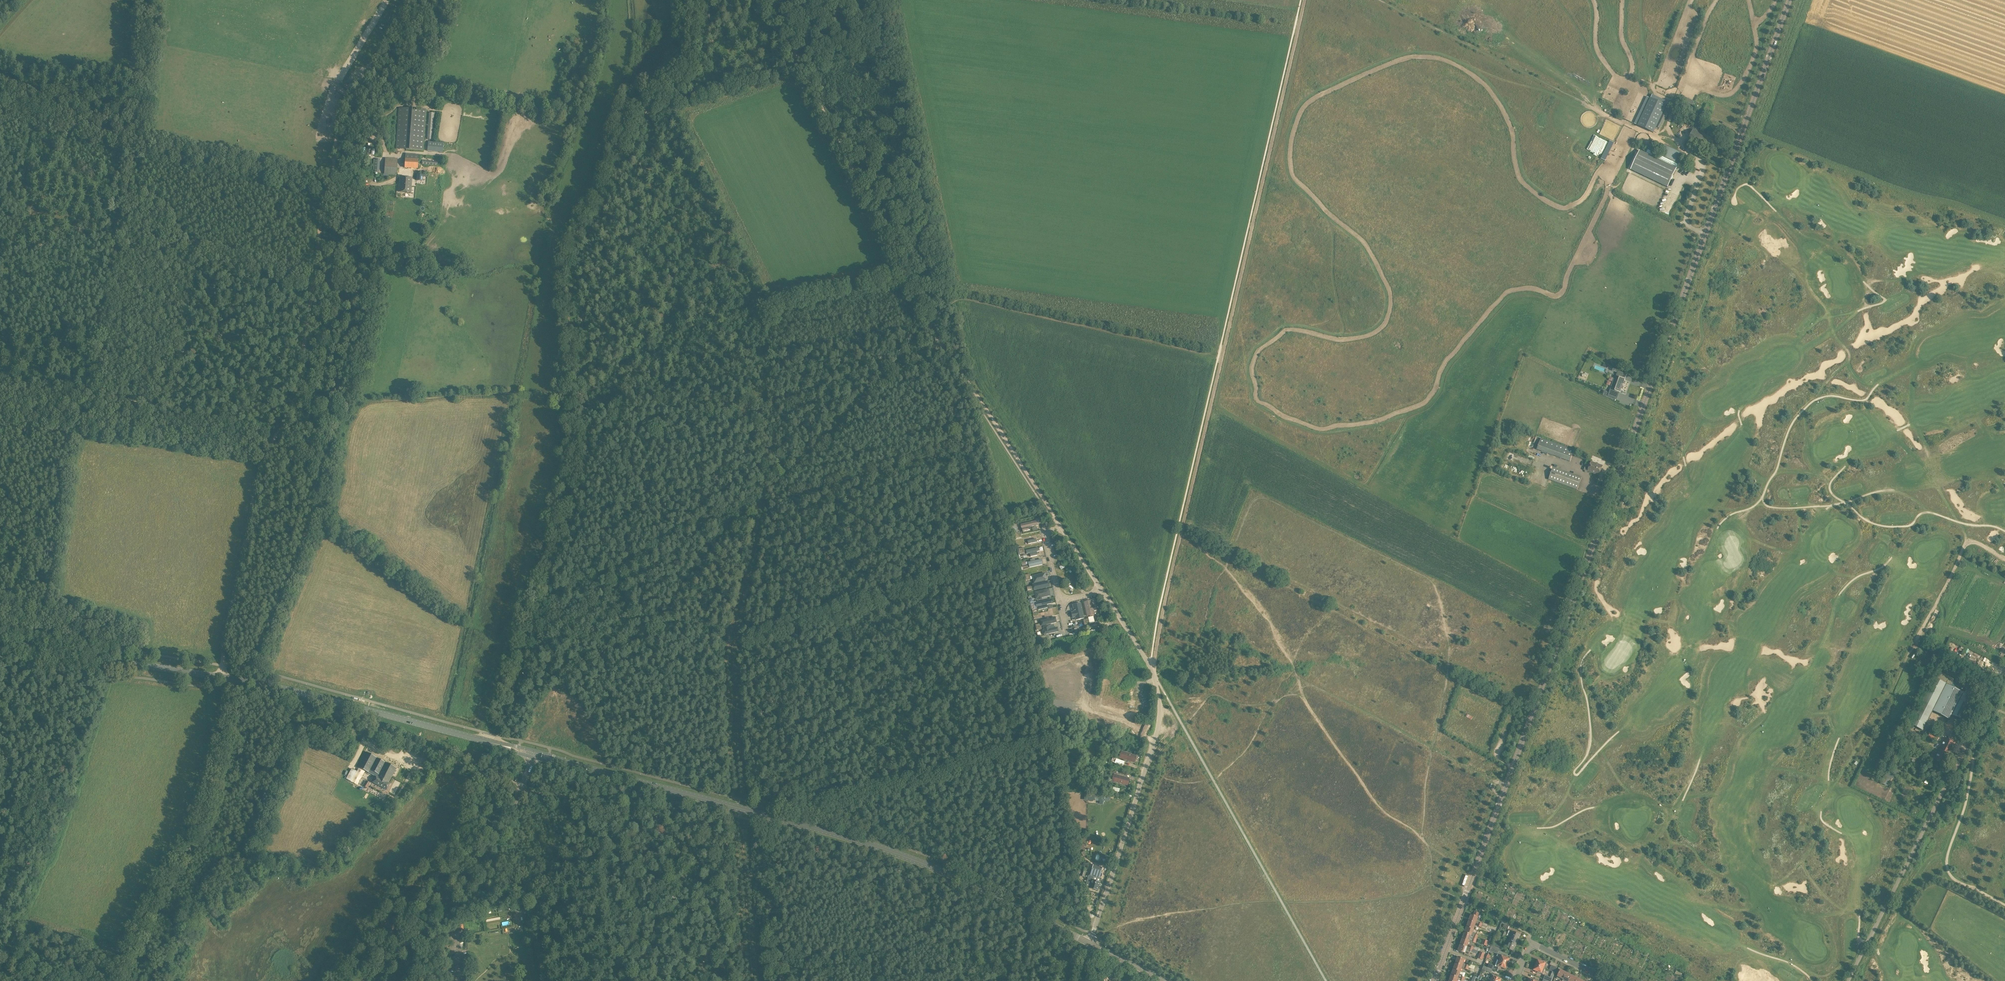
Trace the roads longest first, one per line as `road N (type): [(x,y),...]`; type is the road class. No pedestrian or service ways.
road 1 (track): [(1599,112),(1428,51),(1400,53),(1307,96),(1280,142),(1242,296),(1250,399),(1311,435),(1423,409),(1507,298),(1526,292),(1559,300),(1575,269),(1594,262),(1595,228),(1625,176),(1639,130)]
road 2 (secondary): [(1434,980),(1789,0)]
road 3 (track): [(1879,953),(1859,938),(1856,916),(1820,891),(1804,860),(1826,799),(1891,693),(1964,546),(1910,415),(1915,371)]
road 4 (secondary): [(1091,944),(871,845),(575,765)]
road 5 (track): [(410,0),(339,122),(292,409)]
road 6 (track): [(765,495),(731,660),(745,877)]
road 7 (unclassified): [(1091,944),(1160,704),(1150,668),(1103,592)]
road 8 (secondary): [(367,710),(245,681),(0,643)]
road 9 (track): [(1305,0),(1223,358)]
road 10 (unclassified): [(1847,980),(2004,667)]
road 11 (track): [(1378,0),(1684,152)]
road 12 (track): [(1246,366),(1282,326),(1344,332),(1333,234),(1289,178),(1288,124)]
road 13 (track): [(115,980),(200,820),(231,689)]
road 14 (track): [(904,271),(766,0)]
road 15 (track): [(1619,122),(1573,146),(1575,196),(1563,202),(1529,181),(1514,118),(1477,69)]
road 16 (track): [(275,437),(260,468),(225,641),(231,689)]
road 17 (track): [(1935,514),(1893,490),(1829,506),(1750,509),(1722,521),(1708,550)]
road 18 (track): [(2004,905),(1949,872),(1973,758),(1932,718)]
road 19 (track): [(765,495),(899,364),(942,343)]
road 20 (tertiary): [(420,980),(432,913),(502,831),(522,788)]
road 21 (track): [(1052,513),(932,325)]
road 22 (track): [(2004,531),(1926,512),(1906,526),(1875,524),(1831,492),(1844,467)]
road 23 (track): [(1742,517),(1760,500),(1789,429),(1809,404),(1865,400),(1877,385)]
road 24 (track): [(332,178),(129,134)]
road 25 (track): [(764,502),(964,450)]
road 26 (track): [(1755,191),(1802,235),(1846,256),(1866,282),(1921,272)]
road 27 (unclassified): [(522,788),(366,725),(367,710)]
road 28 (track): [(1910,415),(1854,375),(1824,307),(1801,278)]
road 29 (track): [(1223,358),(1182,531)]
road 30 (track): [(350,96),(386,153),(400,156),(401,170),(364,190),(331,189)]
road 31 (track): [(1642,0),(1643,54),(1684,152)]
road 32 (track): [(1182,531),(1150,668)]
road 33 (track): [(769,305),(904,271)]
road 34 (secondary): [(498,744),(367,710)]
road 35 (residential): [(1515,980),(1531,945),(1609,980)]

